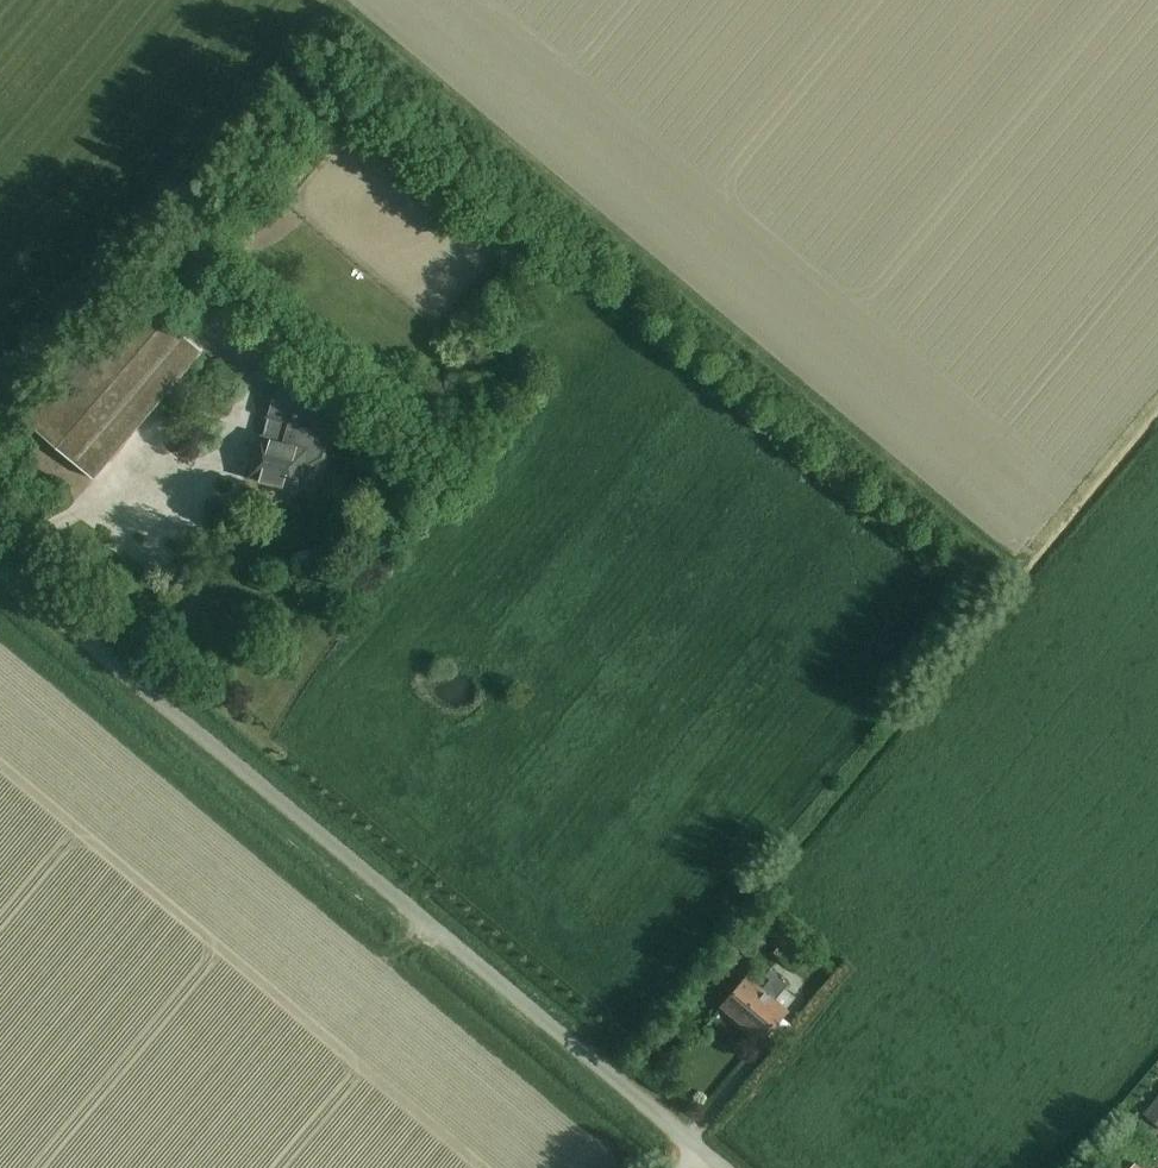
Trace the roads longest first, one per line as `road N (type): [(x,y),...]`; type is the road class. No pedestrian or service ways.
road 1 (unclassified): [(714,1167),(0,577)]
road 2 (track): [(316,0),(0,377)]

